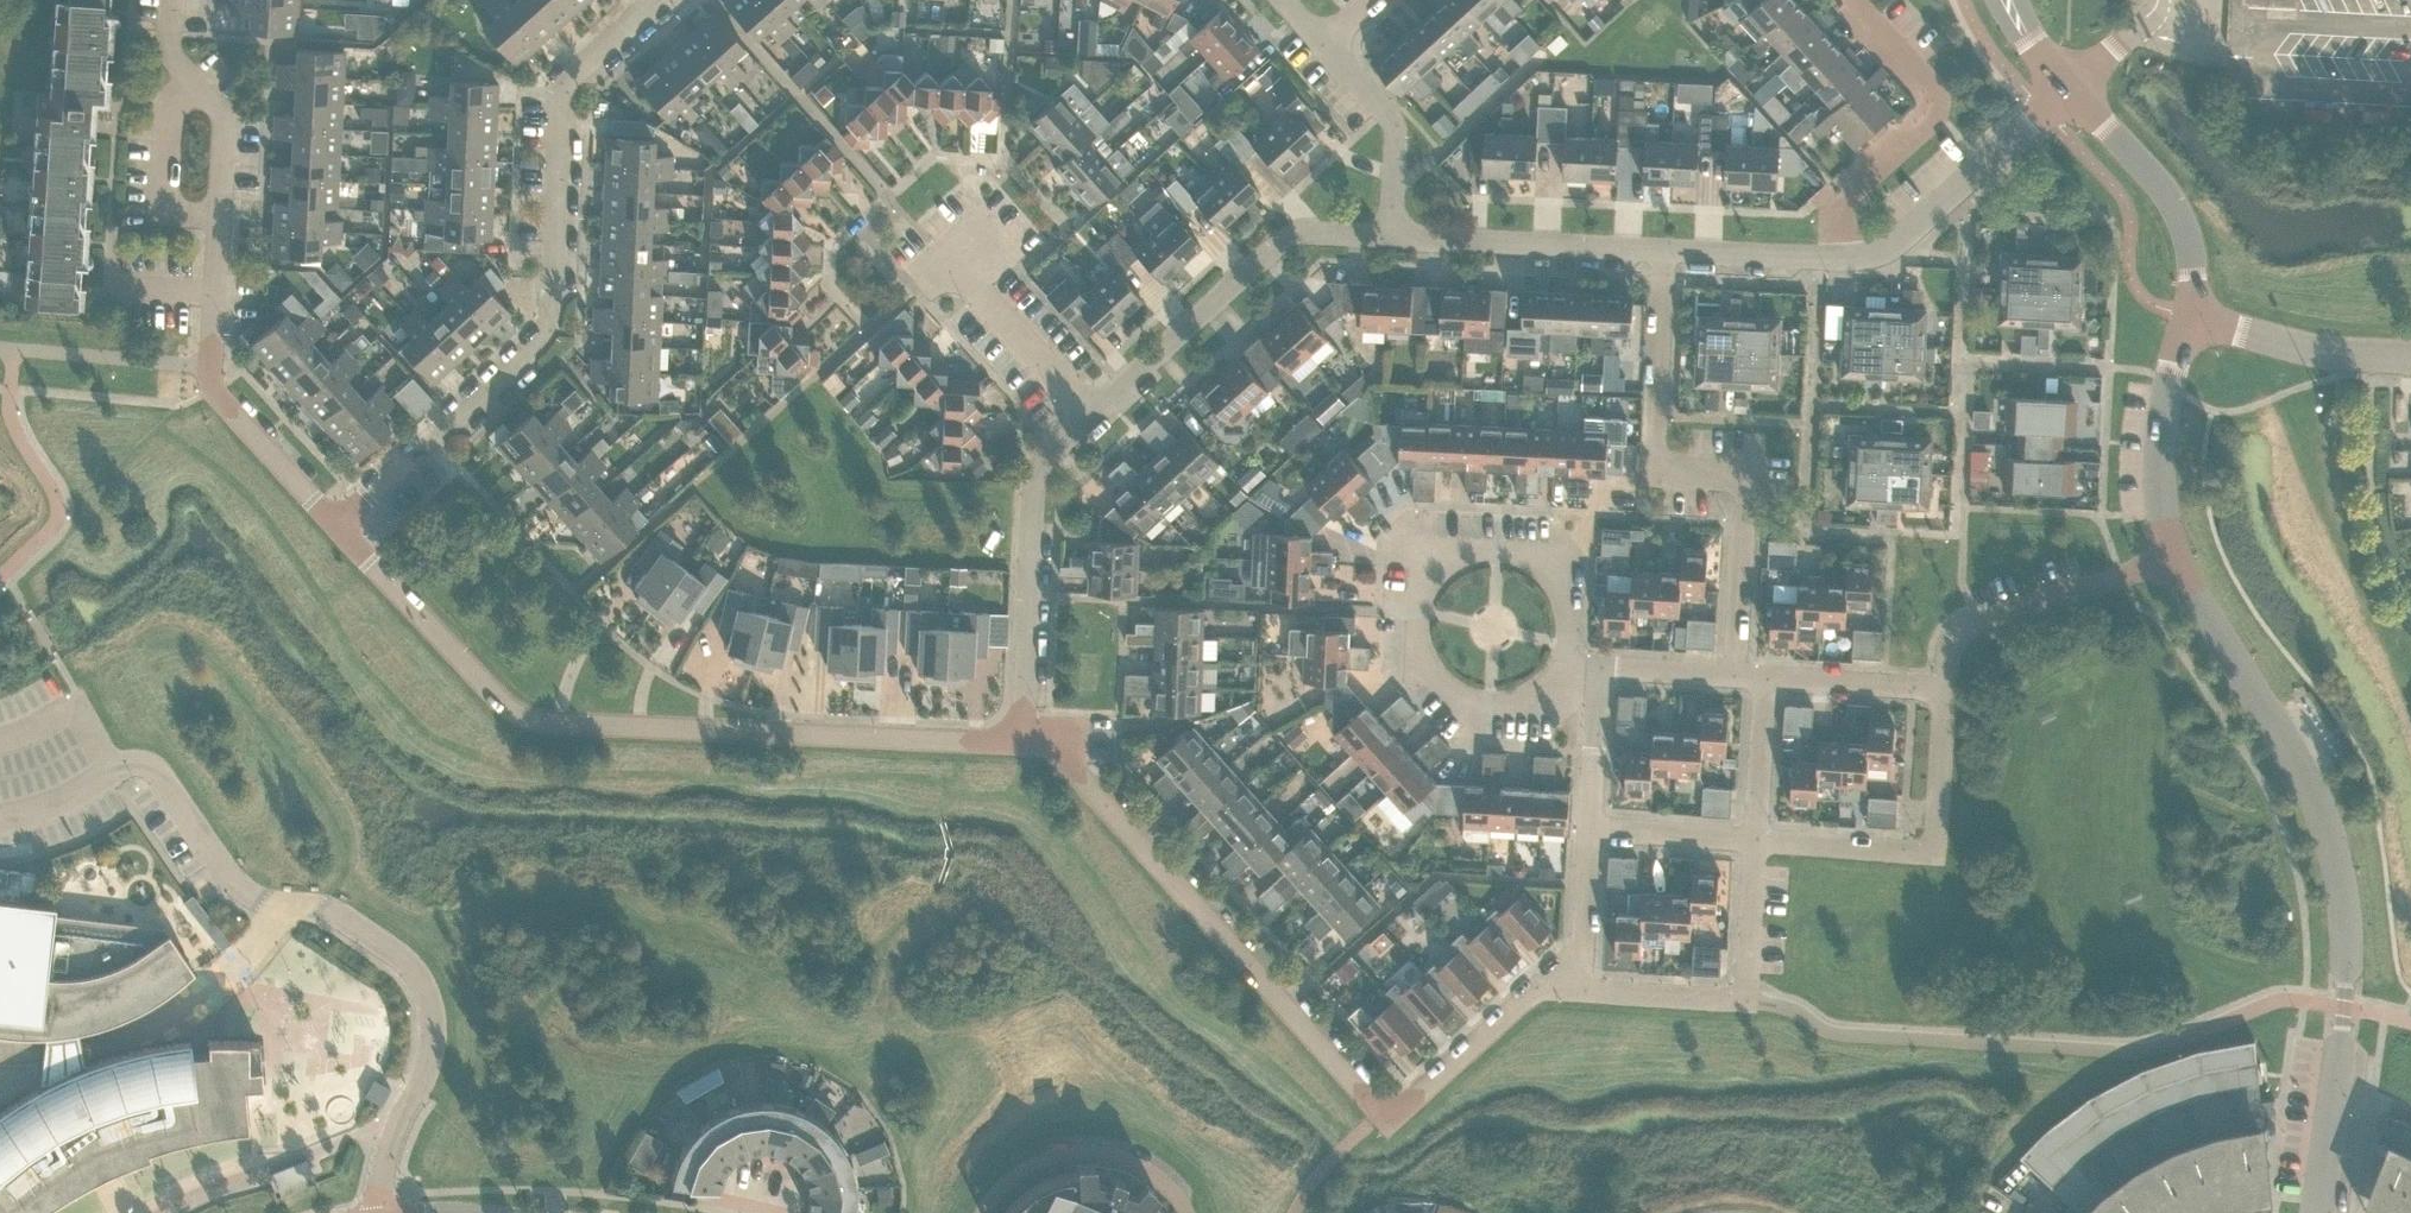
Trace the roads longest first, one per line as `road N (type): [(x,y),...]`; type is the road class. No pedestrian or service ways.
road 1 (residential): [(1576,990),(1546,990),(1404,1107),(1379,1114),(1048,736),(1017,734)]
road 2 (unclassified): [(1017,734),(532,718),(497,697),(340,524)]
road 3 (tertiary): [(2317,1212),(2344,999),(2345,897),(2315,797),(2179,560)]
road 4 (residential): [(340,524),(536,342),(546,321),(566,77),(649,0)]
road 5 (residential): [(1734,676),(1740,474),(1659,468),(1668,253)]
road 6 (unclassified): [(1390,237),(1295,233),(1088,416)]
road 7 (residential): [(219,213),(211,365),(221,397),(340,524)]
road 8 (unclassified): [(1088,416),(1042,454),(1029,478),(1017,734)]
road 9 (residential): [(1751,843),(1929,855),(1943,692)]
road 10 (residential): [(1860,0),(1939,90),(1939,116),(1842,202),(1840,259)]
road 11 (residential): [(1576,990),(1746,999),(1751,843)]
road 12 (residential): [(1570,671),(1564,589),(1547,567),(1518,553),(1455,559),(1429,582),(1419,610),(1421,660)]
road 13 (residential): [(1943,692),(1948,634),(2179,560)]
road 14 (unclassified): [(2071,86),(1897,242),(1874,256),(1840,259)]
road 15 (unclassified): [(1668,253),(1390,237)]
road 16 (tertiary): [(2189,316),(2192,267),(2174,208),(2071,86)]
road 17 (residential): [(1088,416),(948,257),(978,228)]
road 18 (tertiary): [(2179,560),(2162,454),(2168,383),(2189,316)]
road 19 (unclassified): [(2410,356),(2311,349),(2189,316)]
road 20 (residential): [(1326,44),(1395,126),(1390,237)]
road 21 (residential): [(219,213),(175,210),(159,187),(164,99),(188,76)]
road 22 (residential): [(1421,660),(1467,705),(1534,704),(1570,671)]
road 23 (residential): [(1943,692),(1764,683)]
road 24 (unclassified): [(1840,259),(1668,253)]
road 25 (residential): [(1590,830),(1751,843)]
road 26 (residential): [(1590,830),(1576,990)]
road 27 (residential): [(1751,843),(1764,683)]
road 28 (residential): [(1599,672),(1590,830)]
road 29 (residential): [(188,76),(223,124),(219,213)]
road 30 (residential): [(1734,676),(1599,672)]

